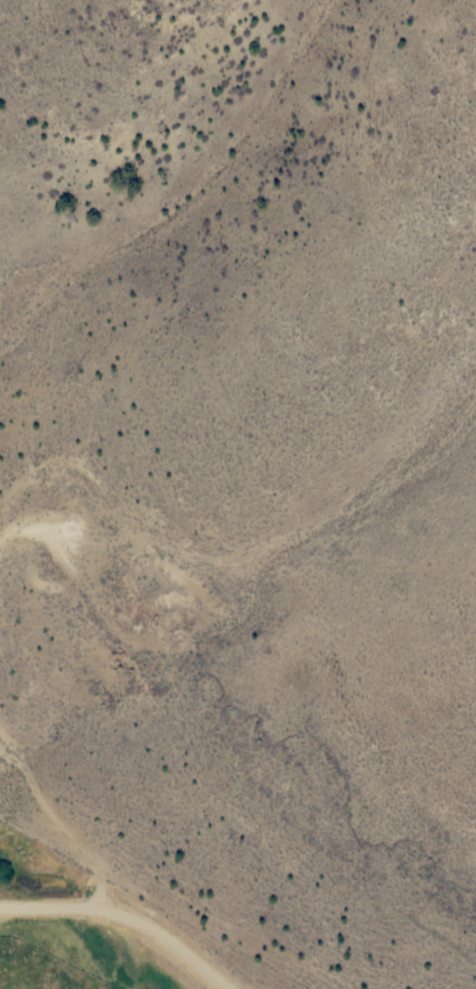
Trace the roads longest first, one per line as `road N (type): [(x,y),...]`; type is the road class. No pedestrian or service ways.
road 1 (residential): [(228,988),(169,943),(87,908),(0,907)]

